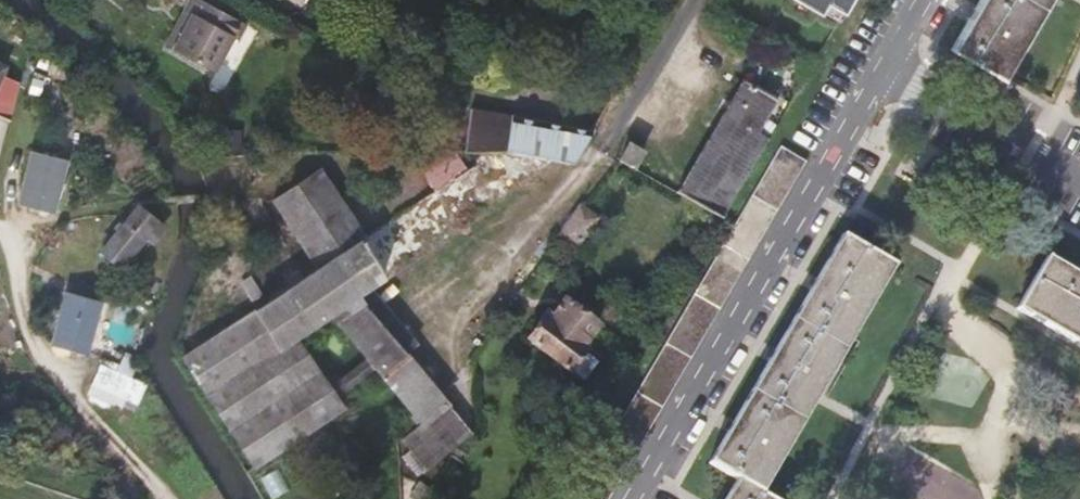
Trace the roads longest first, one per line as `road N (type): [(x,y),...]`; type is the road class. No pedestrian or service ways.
road 1 (residential): [(633,498),(880,72)]
road 2 (residential): [(880,72),(1079,186)]
road 3 (residential): [(599,154),(686,0)]

